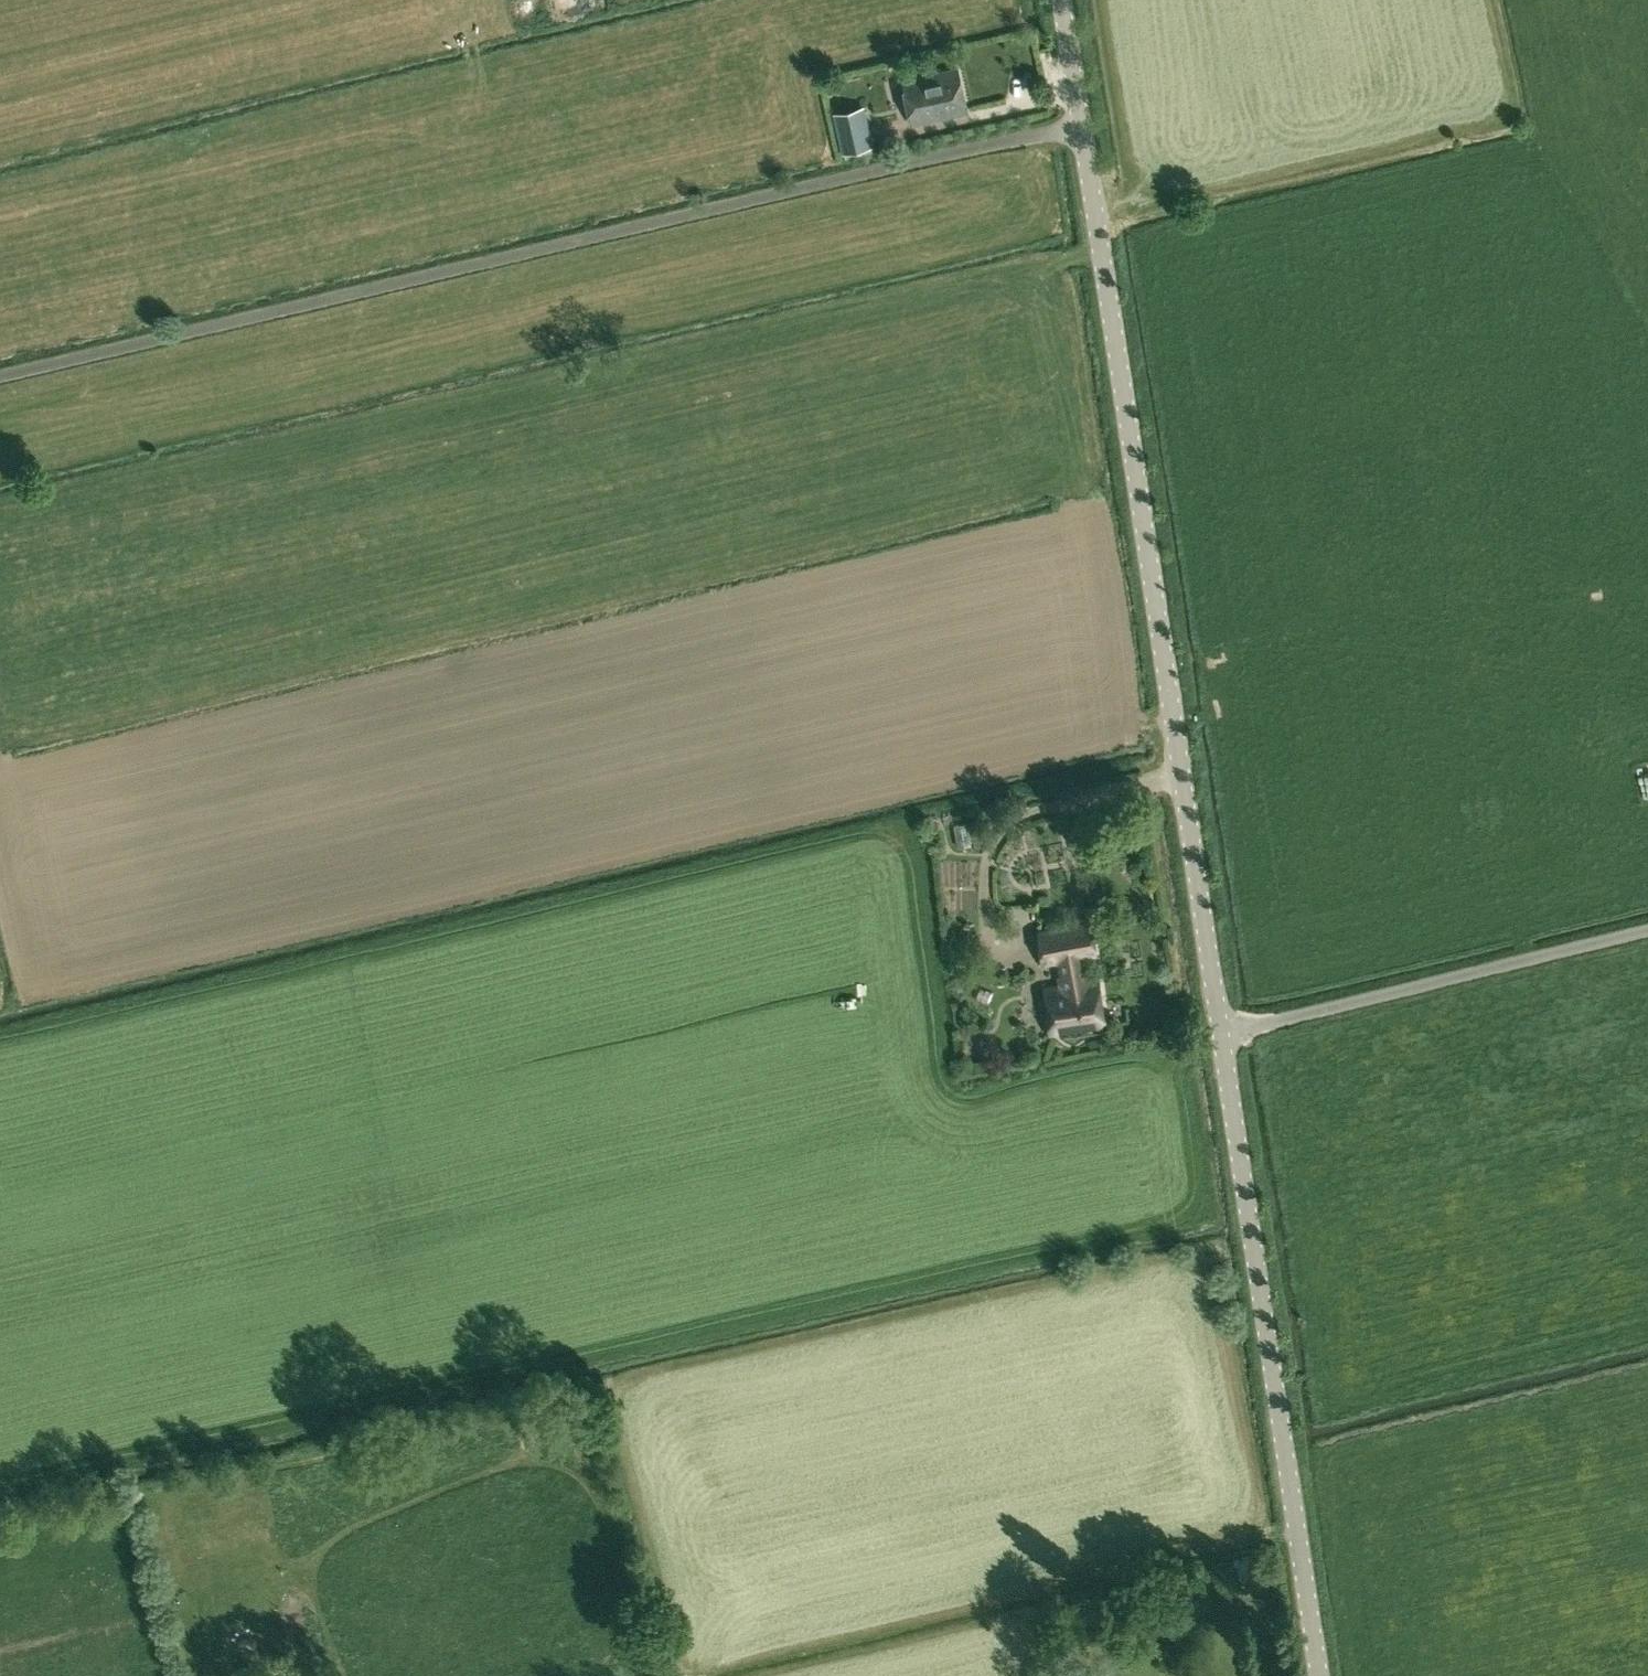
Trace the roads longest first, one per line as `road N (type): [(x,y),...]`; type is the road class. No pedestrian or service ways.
road 1 (unclassified): [(1318,1675),(1227,1032),(1061,0)]

